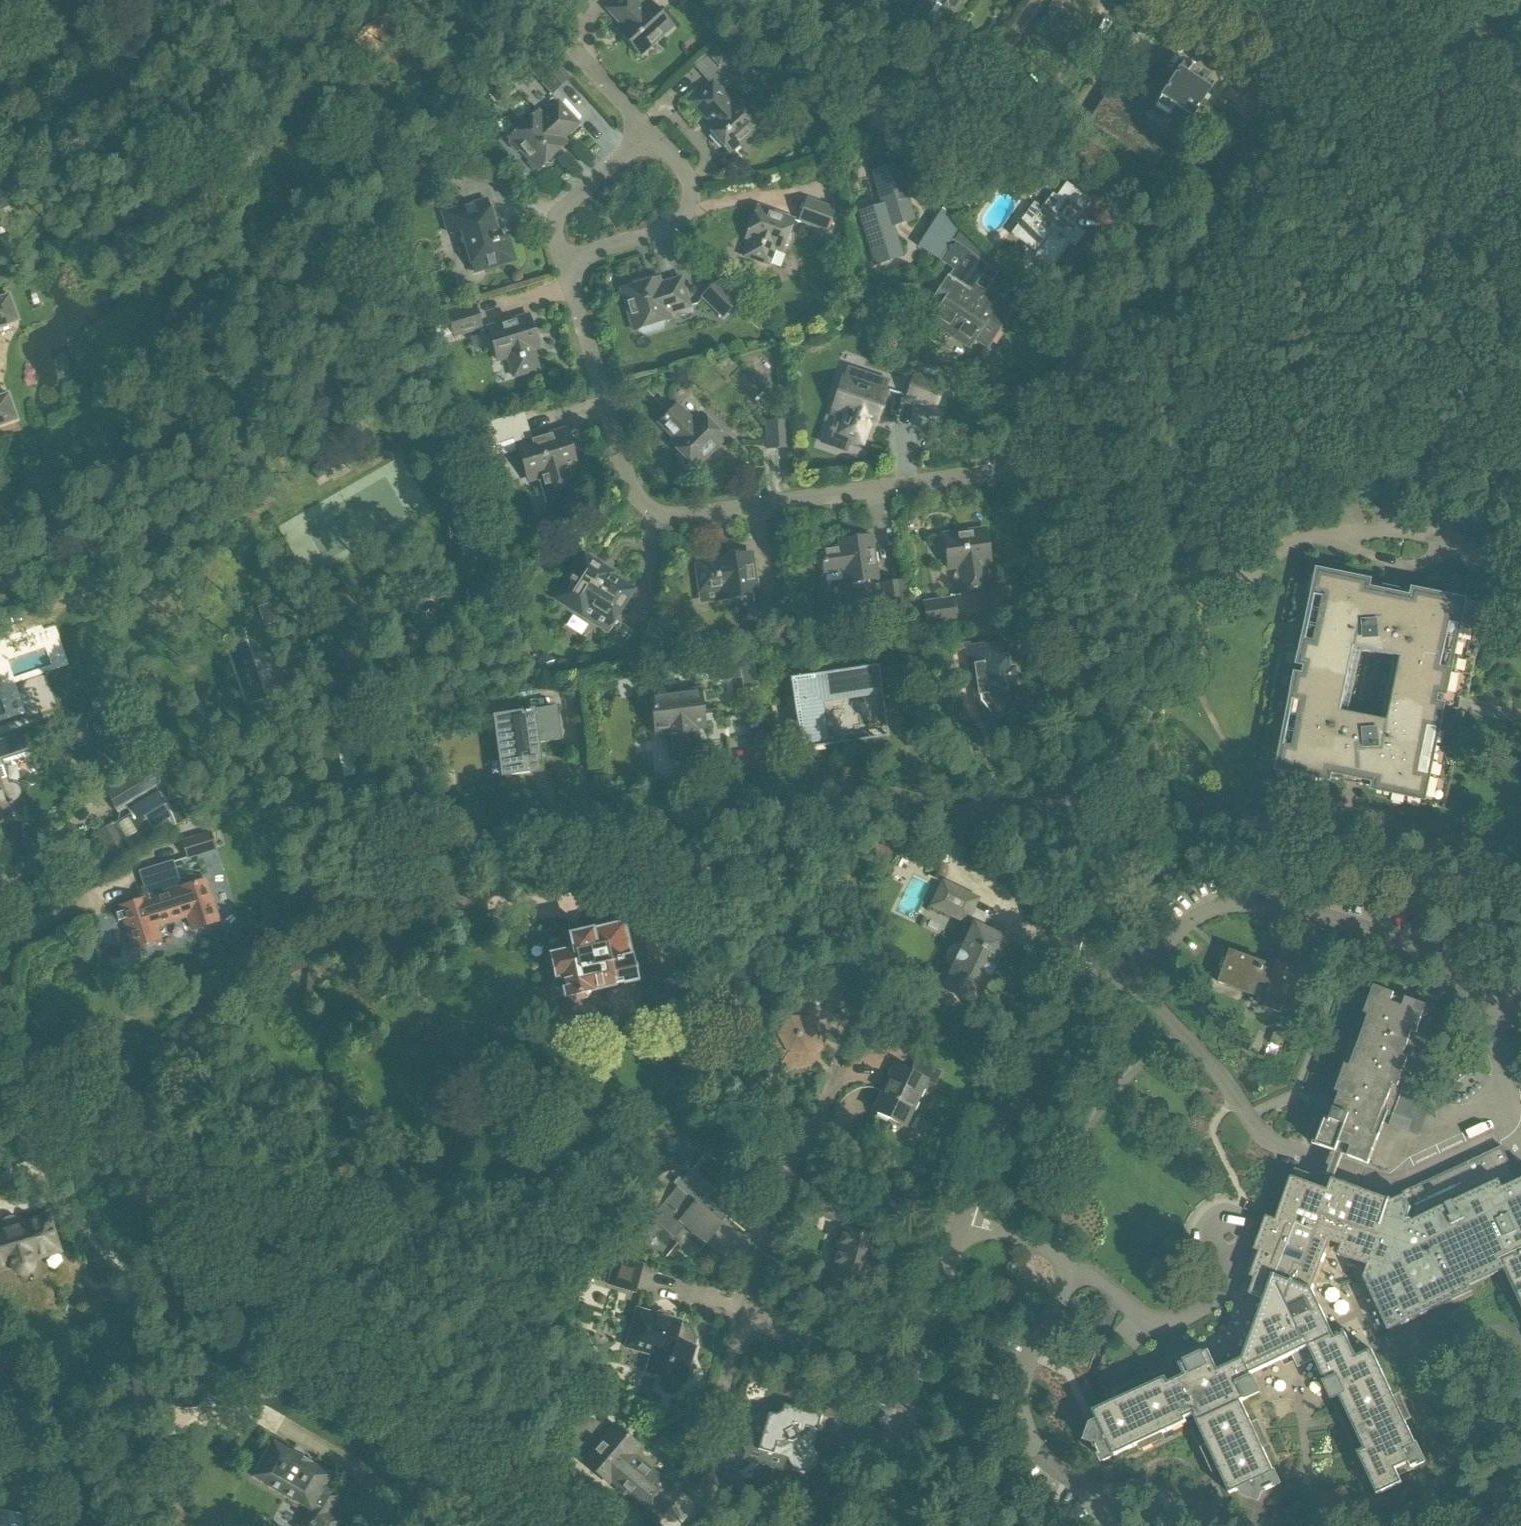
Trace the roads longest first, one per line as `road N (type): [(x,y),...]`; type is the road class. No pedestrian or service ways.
road 1 (unclassified): [(536,1525),(0,1060)]
road 2 (residential): [(1047,466),(706,515),(652,509),(628,480),(564,260)]
road 3 (unclassified): [(910,1369),(994,1128),(1065,962),(1084,883),(1080,809)]
road 4 (residential): [(1080,809),(968,810),(785,777),(673,827),(549,804)]
road 5 (unclassified): [(1047,466),(1057,405),(1081,355),(1207,243),(1236,194),(1267,79)]
road 6 (unclassified): [(1080,809),(1047,466)]
road 7 (residential): [(745,1322),(780,1196),(838,1071)]
road 8 (residential): [(647,134),(686,180),(685,211),(666,230),(564,260)]
road 9 (residential): [(910,1369),(745,1322)]
road 10 (residential): [(564,260),(561,214),(647,134)]
road 11 (unclassified): [(866,1525),(910,1369)]
road 12 (unclassified): [(1267,79),(1147,0)]

